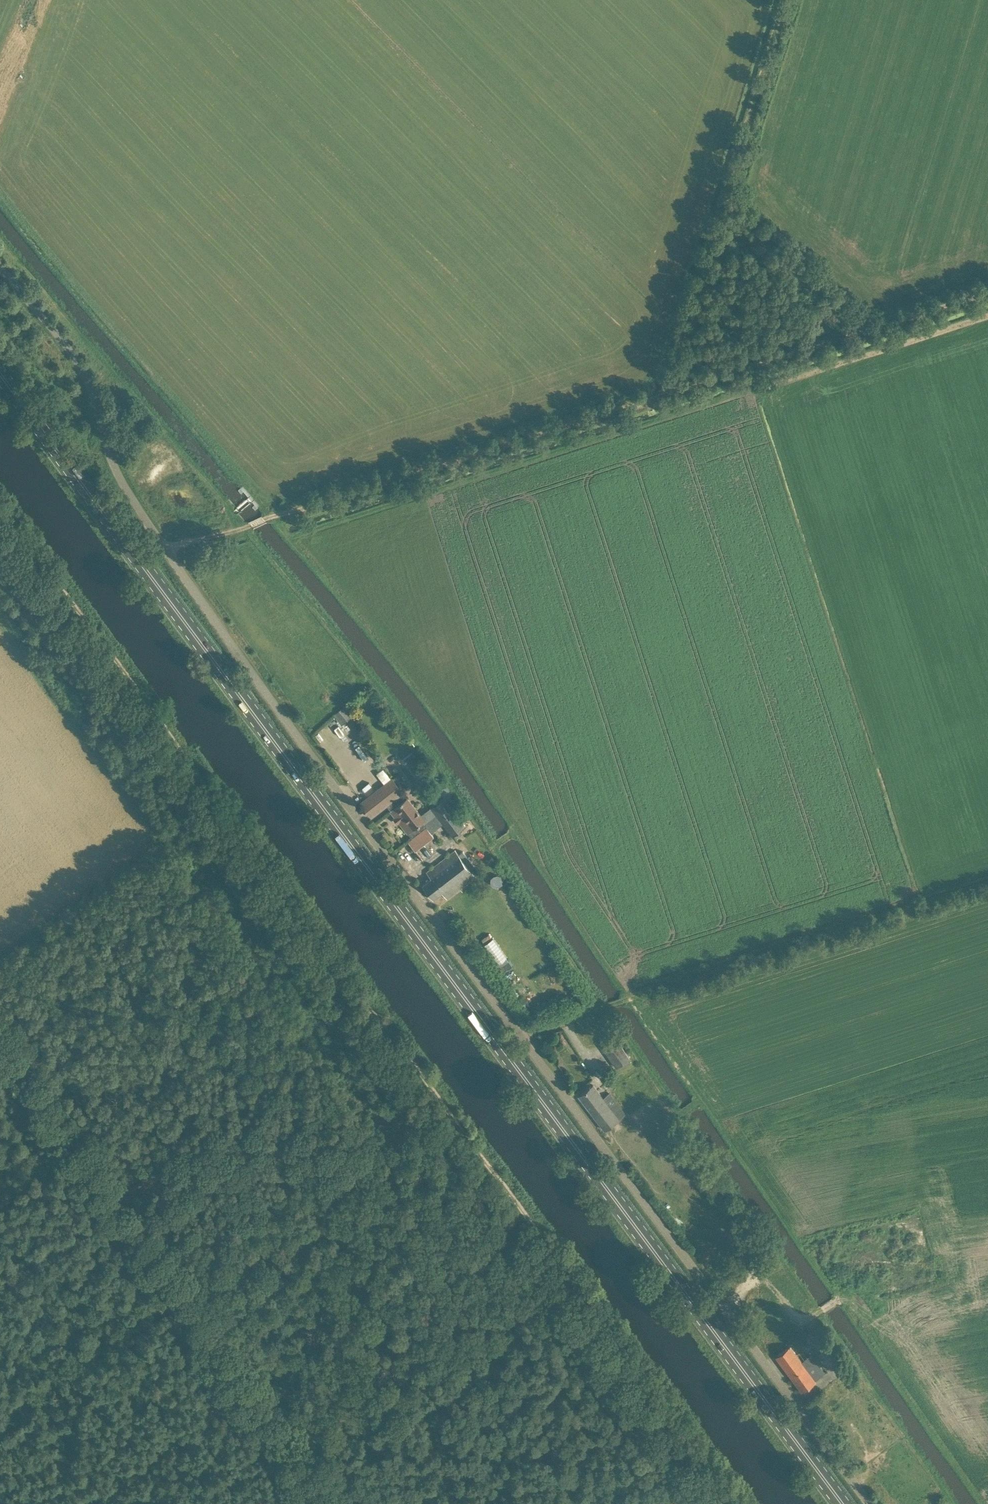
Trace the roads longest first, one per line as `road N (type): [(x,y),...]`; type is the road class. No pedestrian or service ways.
road 1 (unclassified): [(868,1503),(147,532),(103,439),(86,376),(0,266)]
road 2 (primary): [(843,1503),(0,373)]
road 3 (track): [(0,535),(717,1503)]
road 4 (track): [(987,298),(166,557)]

